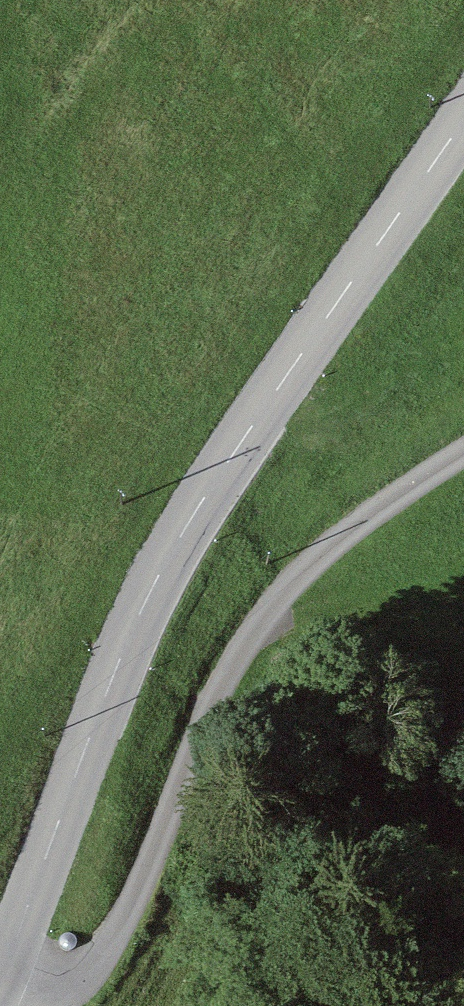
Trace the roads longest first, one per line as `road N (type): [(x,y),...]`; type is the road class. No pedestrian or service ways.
road 1 (tertiary): [(12,967),(144,587),(310,326),(463,107)]
road 2 (unclassified): [(463,452),(359,514),(276,603),(214,699),(119,956),(72,977),(12,967)]

